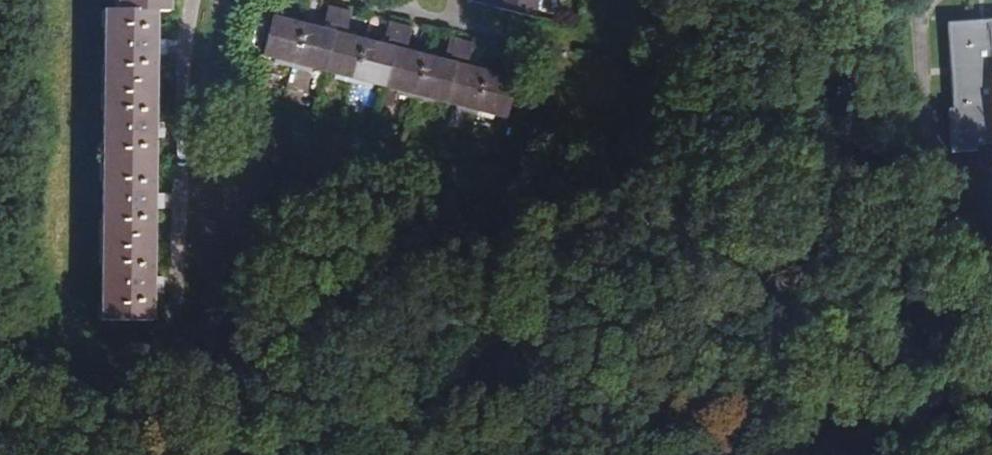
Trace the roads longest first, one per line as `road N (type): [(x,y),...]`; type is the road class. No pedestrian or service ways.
road 1 (track): [(186,0),(169,309),(184,454)]
road 2 (track): [(353,0),(562,55)]
road 3 (track): [(991,398),(790,454)]

